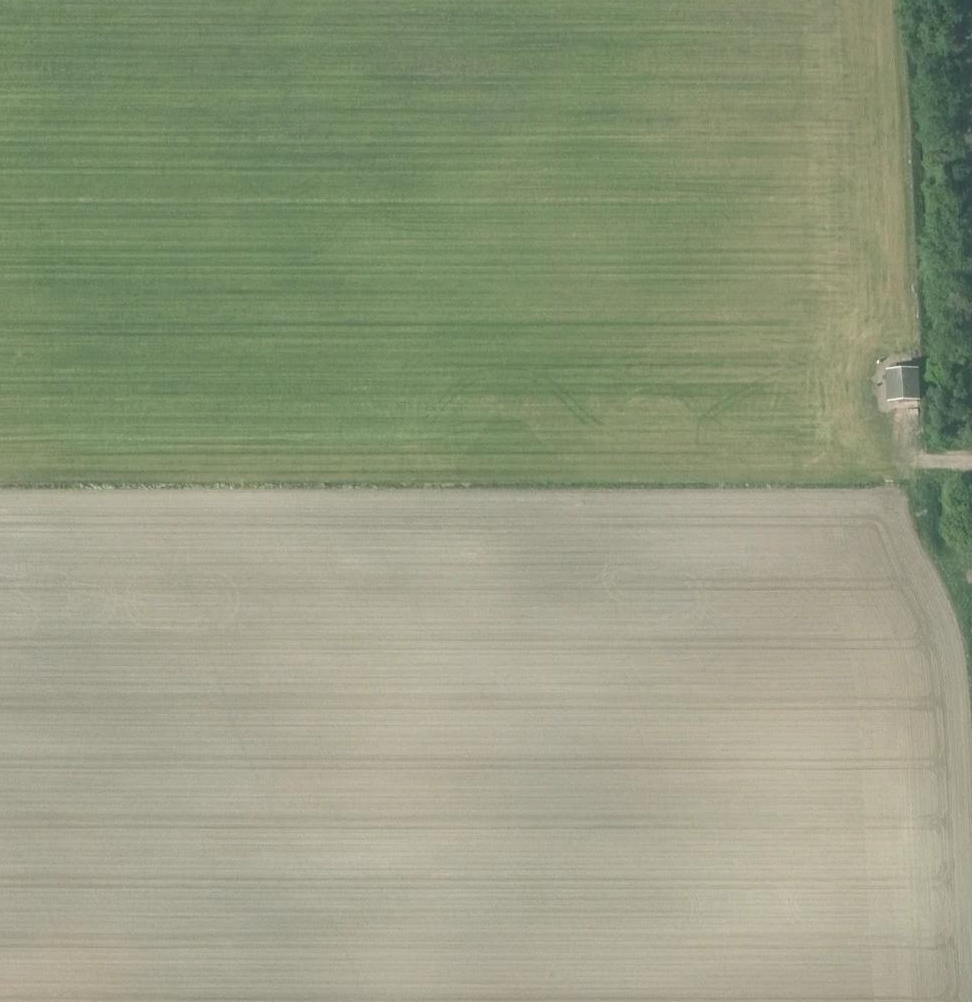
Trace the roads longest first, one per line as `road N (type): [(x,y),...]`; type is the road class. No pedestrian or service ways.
road 1 (unclassified): [(971,165),(964,0)]

